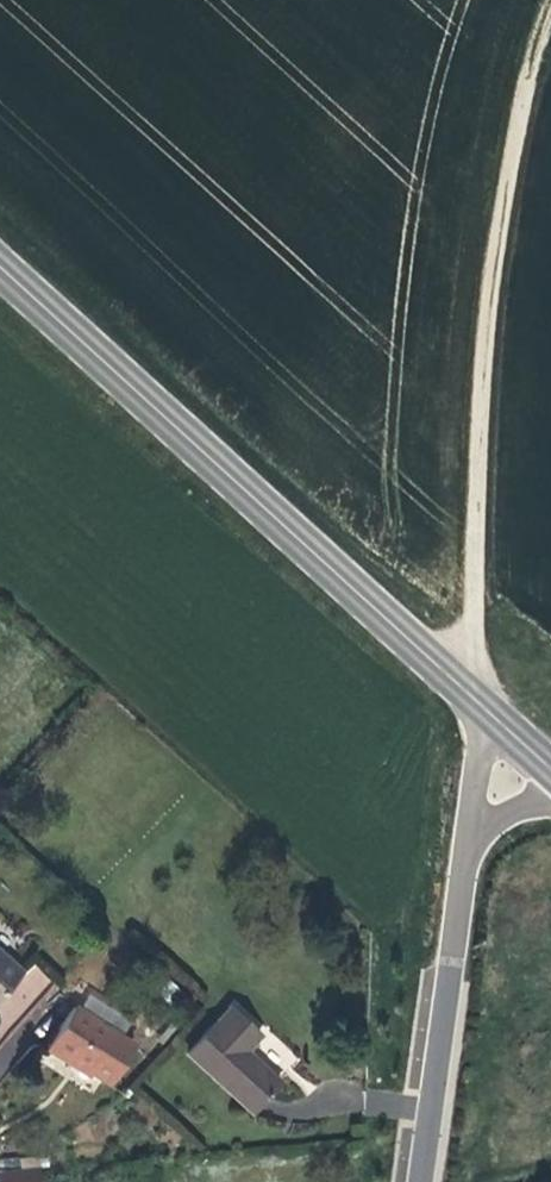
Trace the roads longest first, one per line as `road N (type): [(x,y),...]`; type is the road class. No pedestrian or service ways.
road 1 (secondary): [(501,719),(0,266)]
road 2 (track): [(550,24),(535,61),(489,339),(475,624),(443,669)]
road 3 (residential): [(427,1181),(476,827)]

